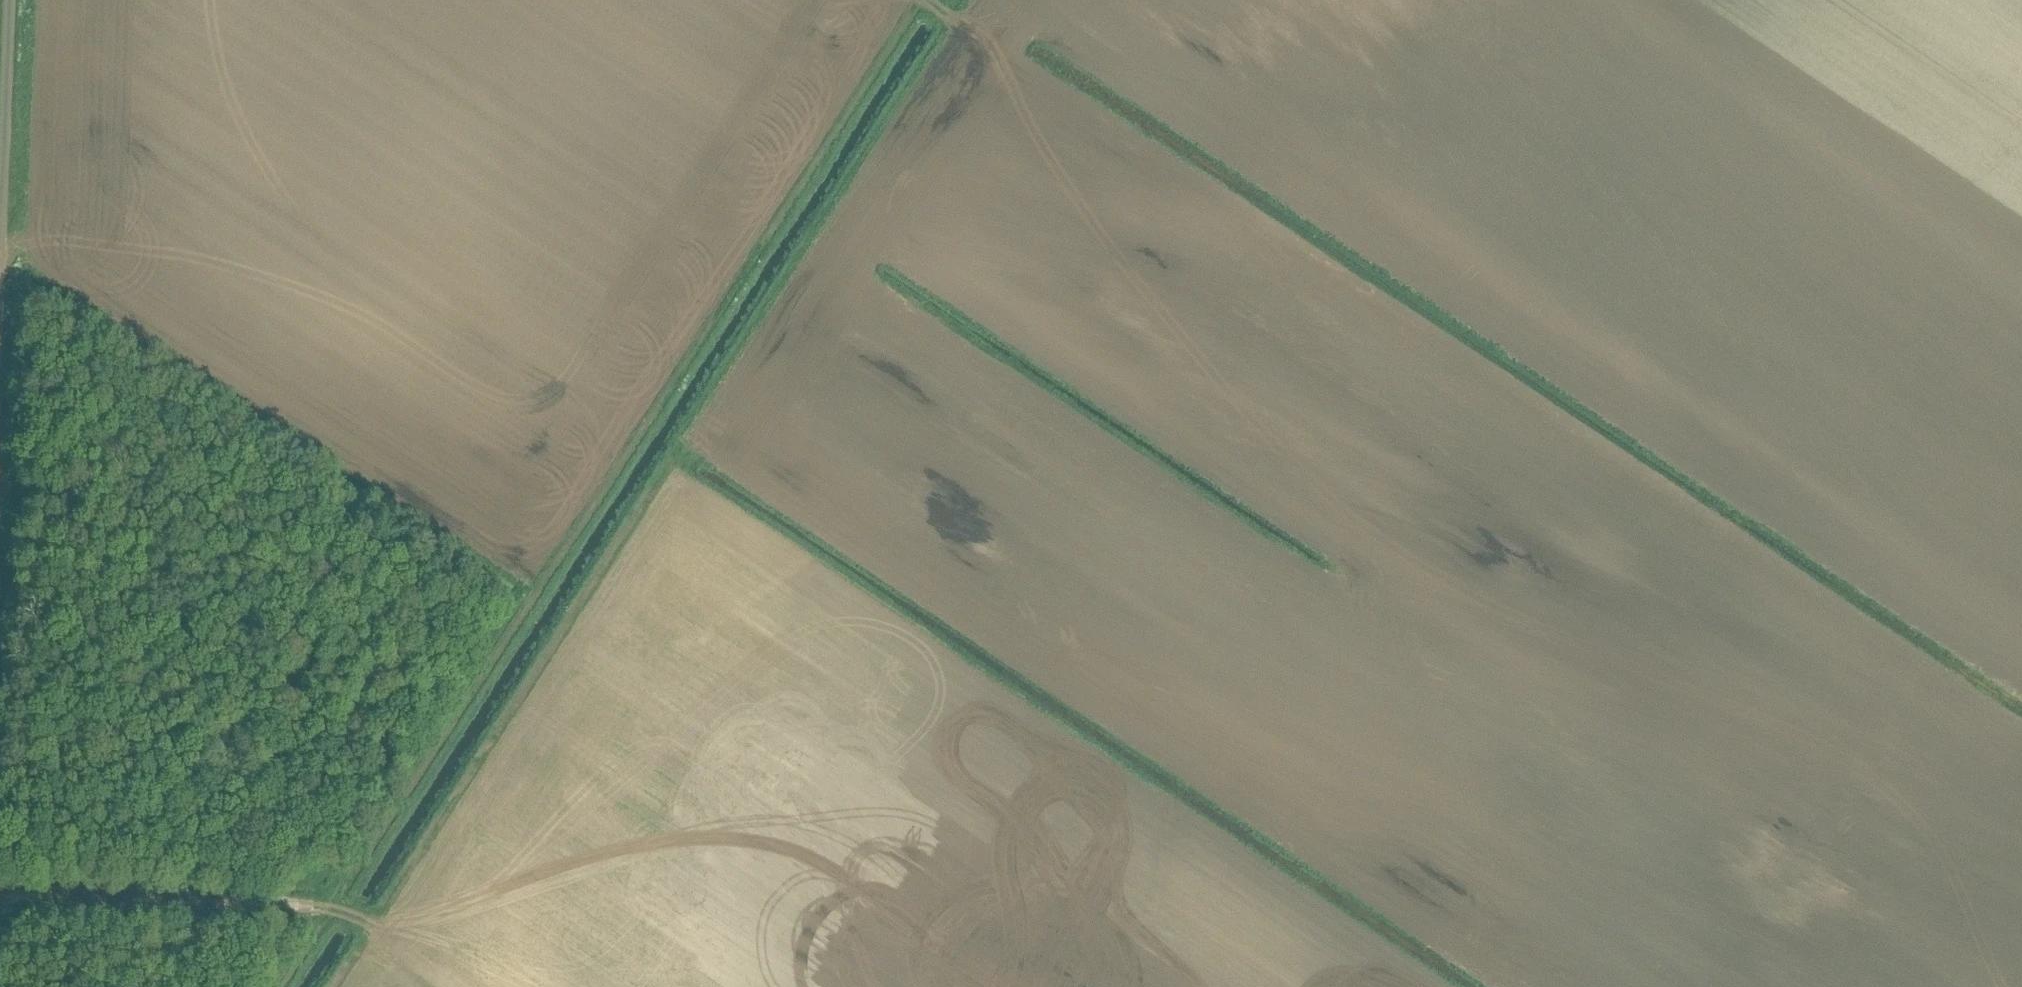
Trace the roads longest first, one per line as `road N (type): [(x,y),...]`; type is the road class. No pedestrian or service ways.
road 1 (track): [(0,901),(330,911),(384,932)]
road 2 (unclassified): [(0,222),(8,0)]

